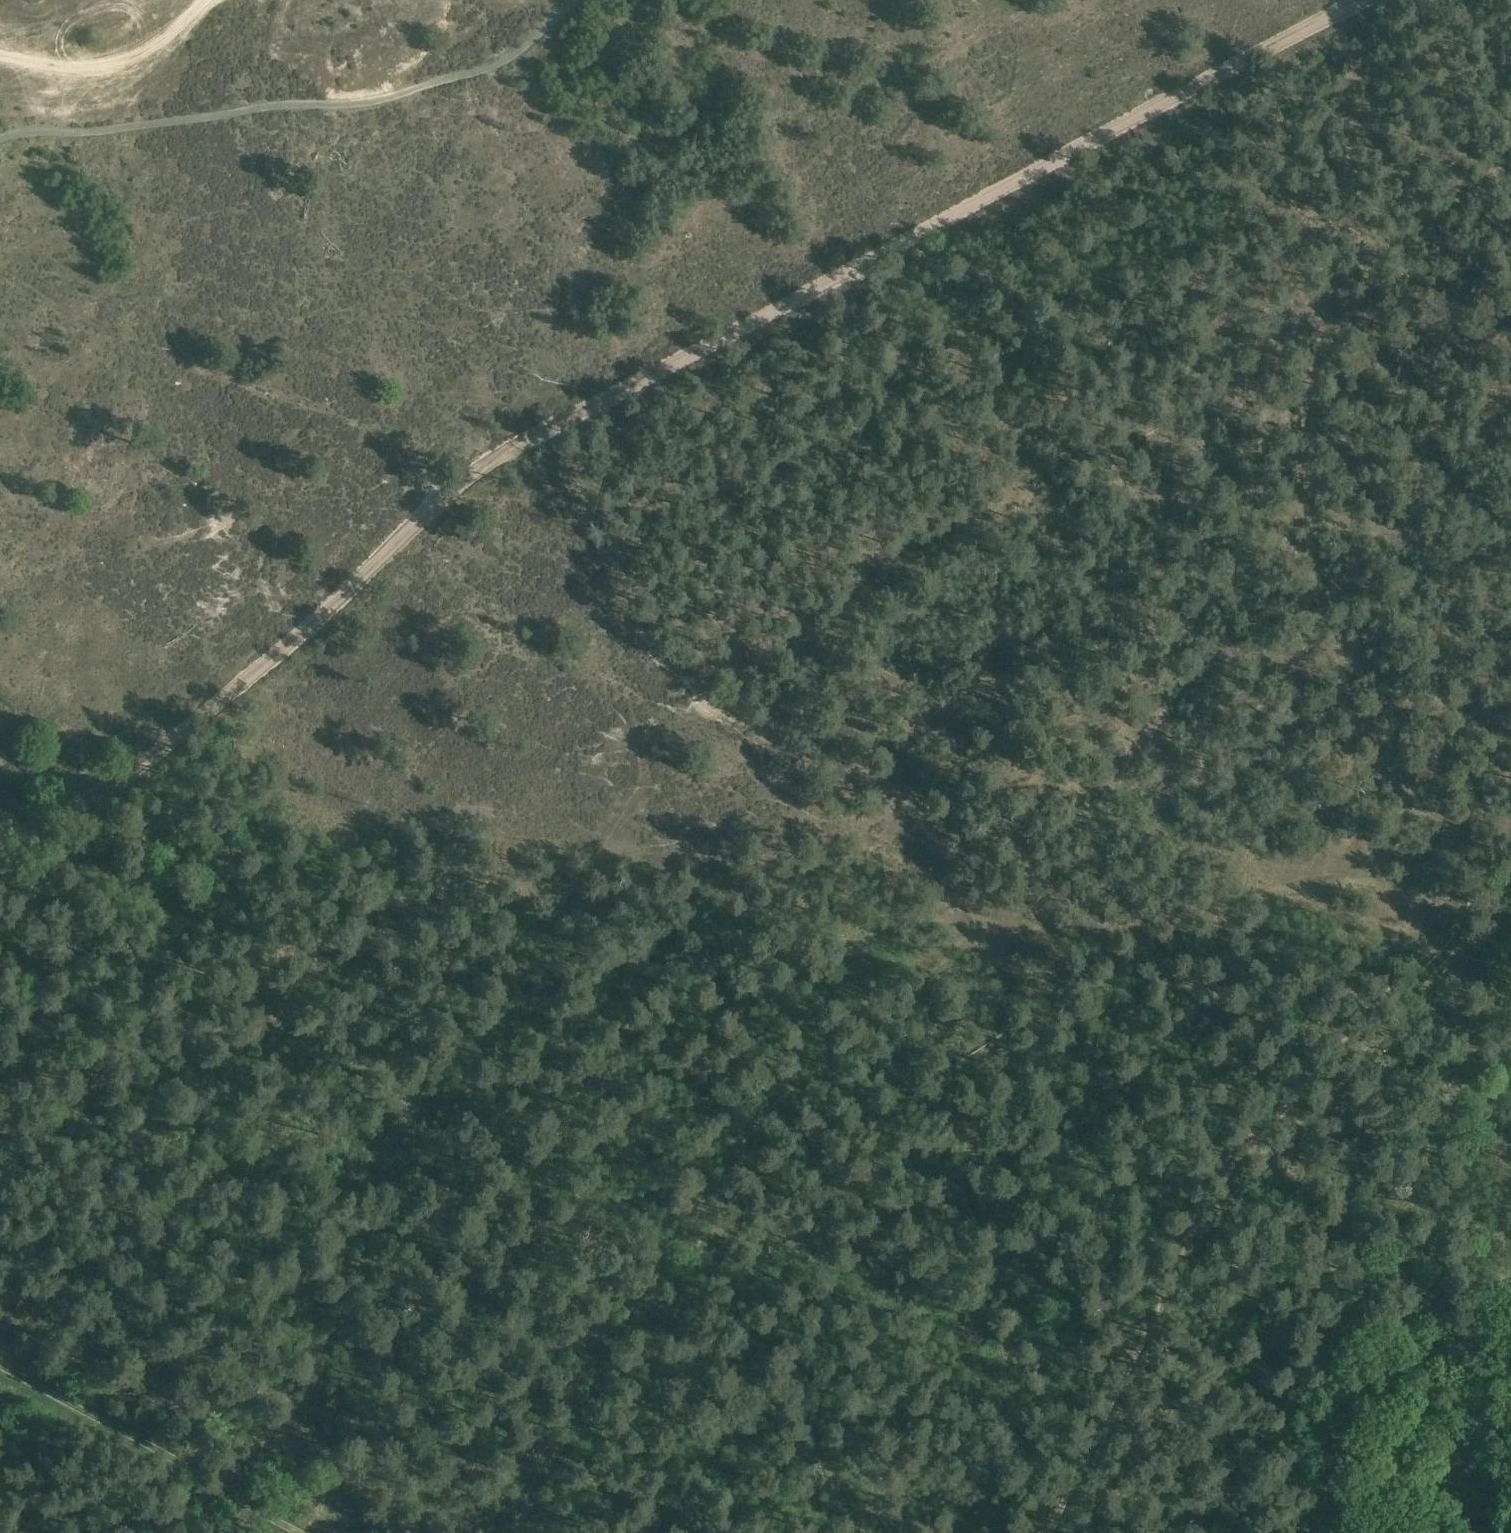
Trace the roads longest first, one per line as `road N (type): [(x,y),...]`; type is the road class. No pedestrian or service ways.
road 1 (track): [(0,842),(119,782),(334,608),(451,489),(514,447),(1365,0)]
road 2 (track): [(1050,1532),(1120,1382),(1202,1237),(1510,895)]
road 3 (track): [(0,1366),(304,1532)]
road 4 (track): [(211,0),(150,49),(58,74),(0,62)]
road 5 (track): [(1510,1289),(1479,1314),(1475,1332),(1497,1444),(1510,1465)]

